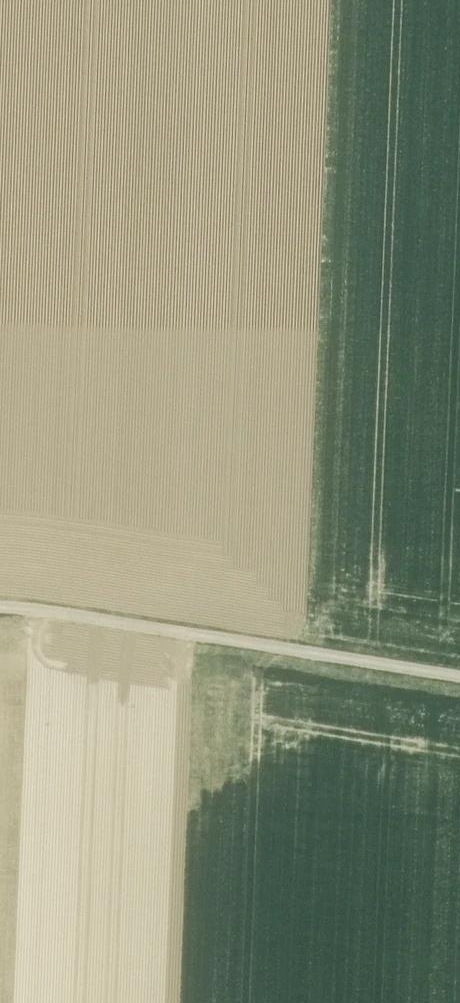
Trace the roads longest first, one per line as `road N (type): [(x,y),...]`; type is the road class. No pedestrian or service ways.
road 1 (track): [(459,678),(0,608)]

